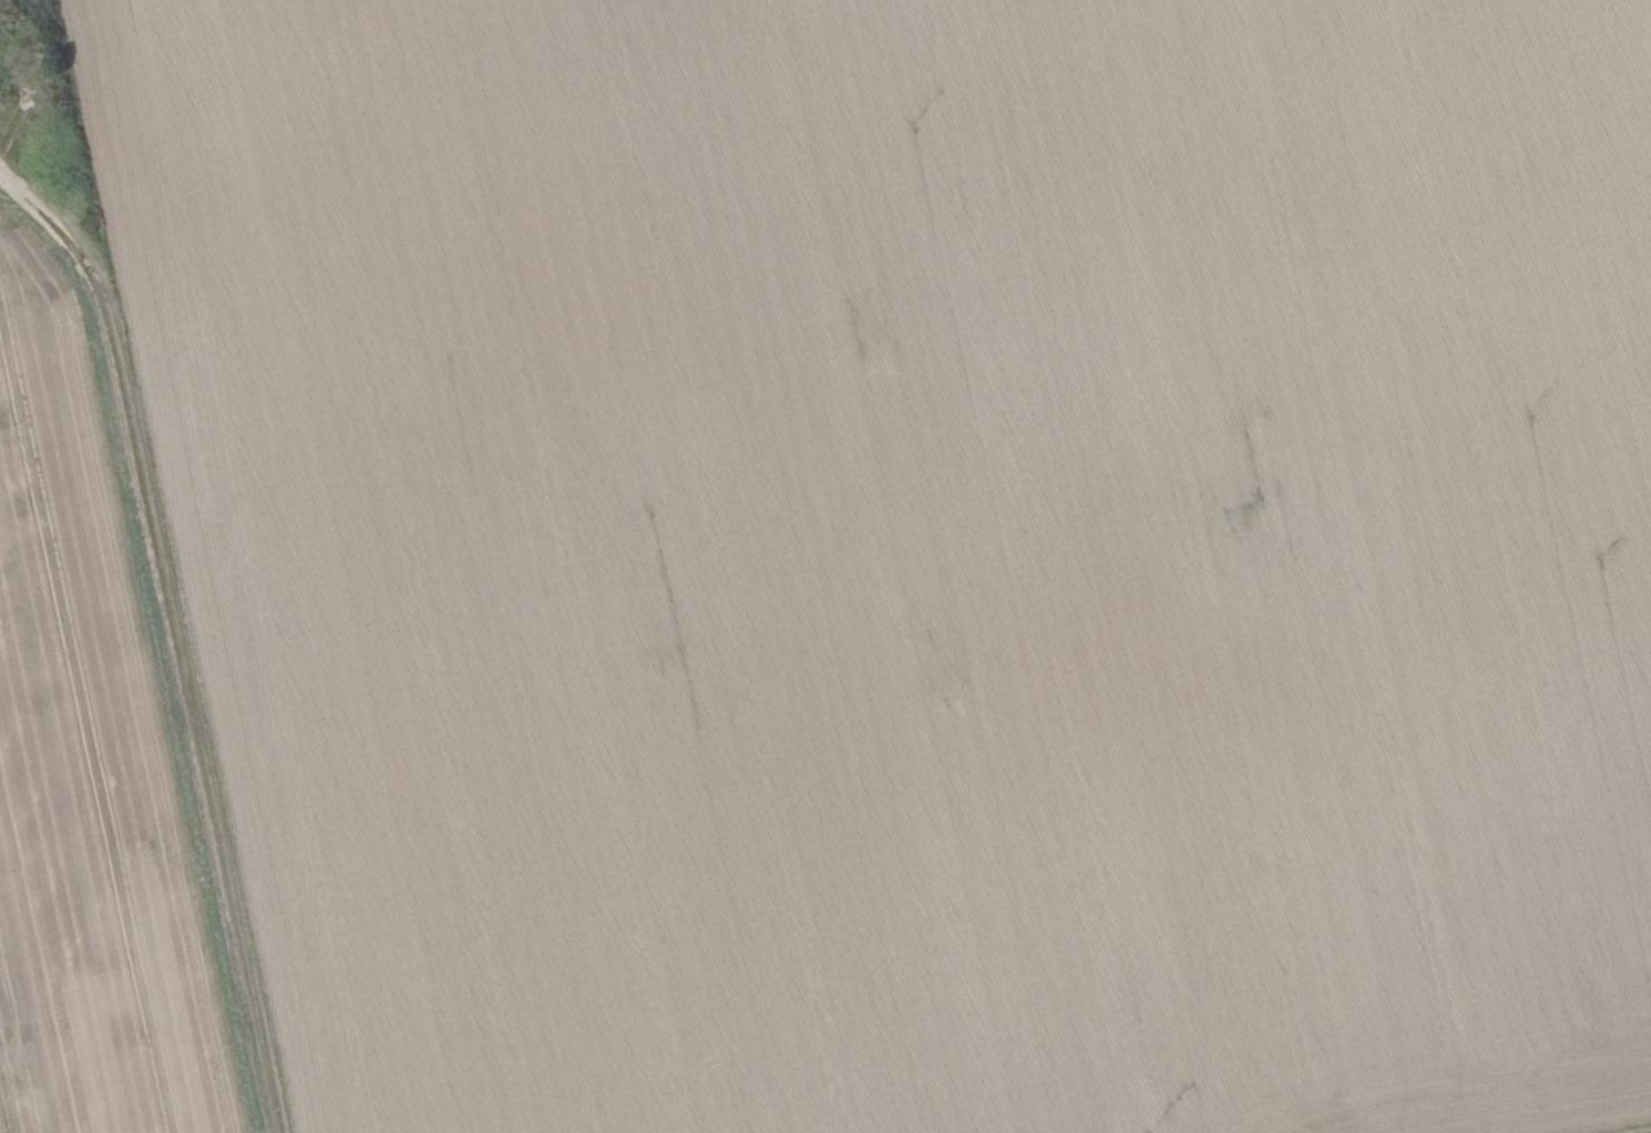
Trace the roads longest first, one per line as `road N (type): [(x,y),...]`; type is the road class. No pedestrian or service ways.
road 1 (track): [(284,1132),(124,361),(53,213),(0,166)]

